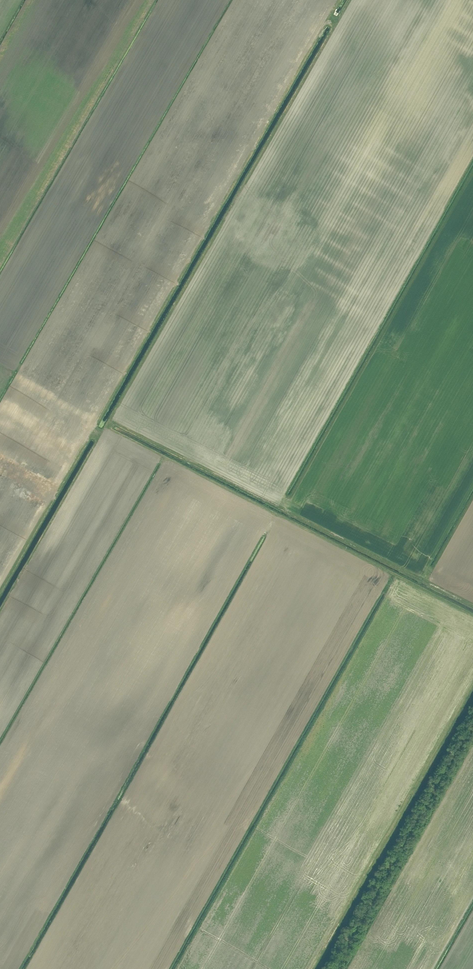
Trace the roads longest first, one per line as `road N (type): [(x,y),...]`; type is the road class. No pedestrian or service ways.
road 1 (track): [(0,592),(338,0)]

